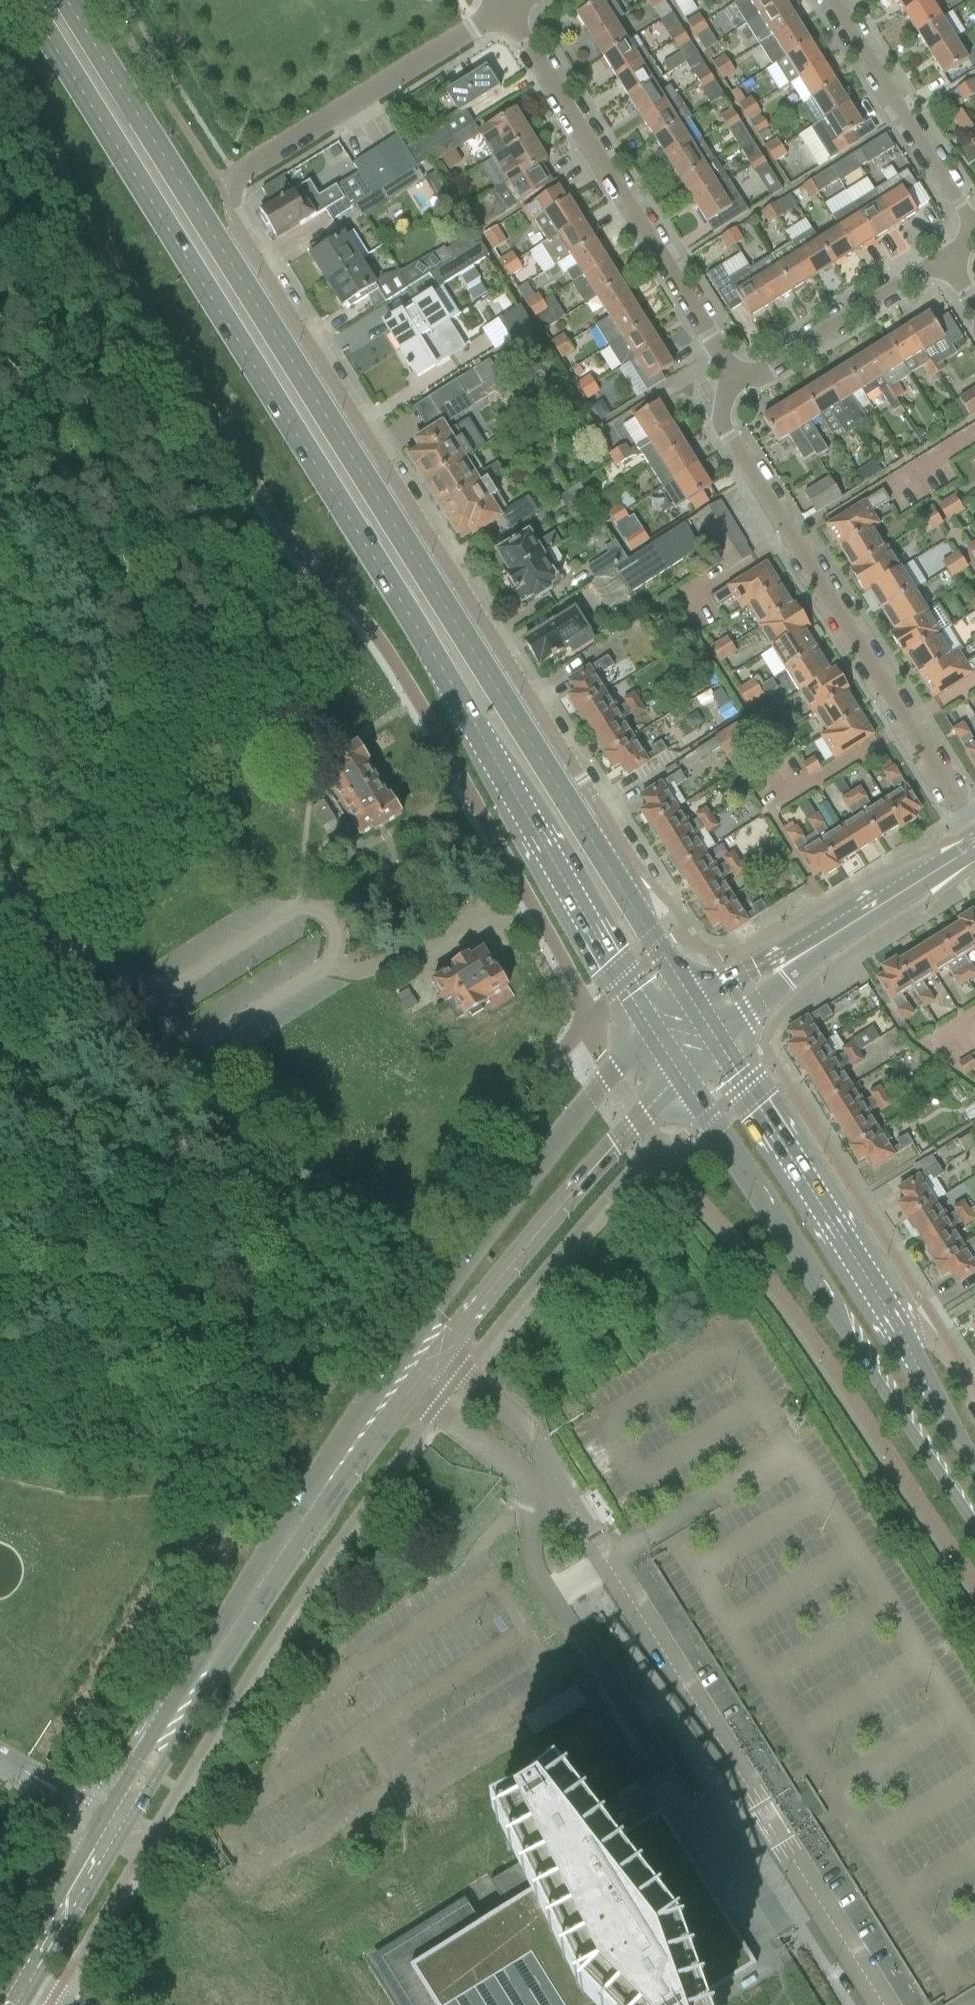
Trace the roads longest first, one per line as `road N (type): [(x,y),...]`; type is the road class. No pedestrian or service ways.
road 1 (primary): [(22,0),(435,665),(653,1034)]
road 2 (residential): [(629,901),(639,867),(227,210),(234,177),(507,11)]
road 3 (primary): [(629,901),(63,0)]
road 4 (unclassified): [(882,2004),(558,1483)]
road 5 (primary): [(681,1076),(974,1528)]
road 6 (residential): [(974,833),(722,429),(727,394),(738,387)]
road 7 (residential): [(738,387),(507,11)]
road 8 (tertiary): [(166,1736),(408,1368)]
road 9 (tertiary): [(653,1034),(531,1173),(432,1311),(408,1368)]
road 10 (tertiary): [(408,1368),(458,1331),(681,1076)]
road 11 (primary): [(888,1326),(718,1042)]
road 12 (residential): [(829,0),(974,235)]
road 13 (residential): [(738,387),(943,256)]
road 14 (tertiary): [(22,1981),(126,1804)]
road 15 (unclassified): [(558,1483),(521,1424),(461,1375),(408,1368)]
road 16 (unclassified): [(408,1368),(434,1410),(518,1474),(558,1483)]
road 17 (secondary): [(830,937),(974,847)]
road 18 (primary): [(974,1462),(888,1326)]
road 19 (secondary): [(718,1042),(830,937)]
road 20 (secondary): [(830,937),(727,980),(694,1005)]
road 21 (primary): [(694,1005),(629,901)]

